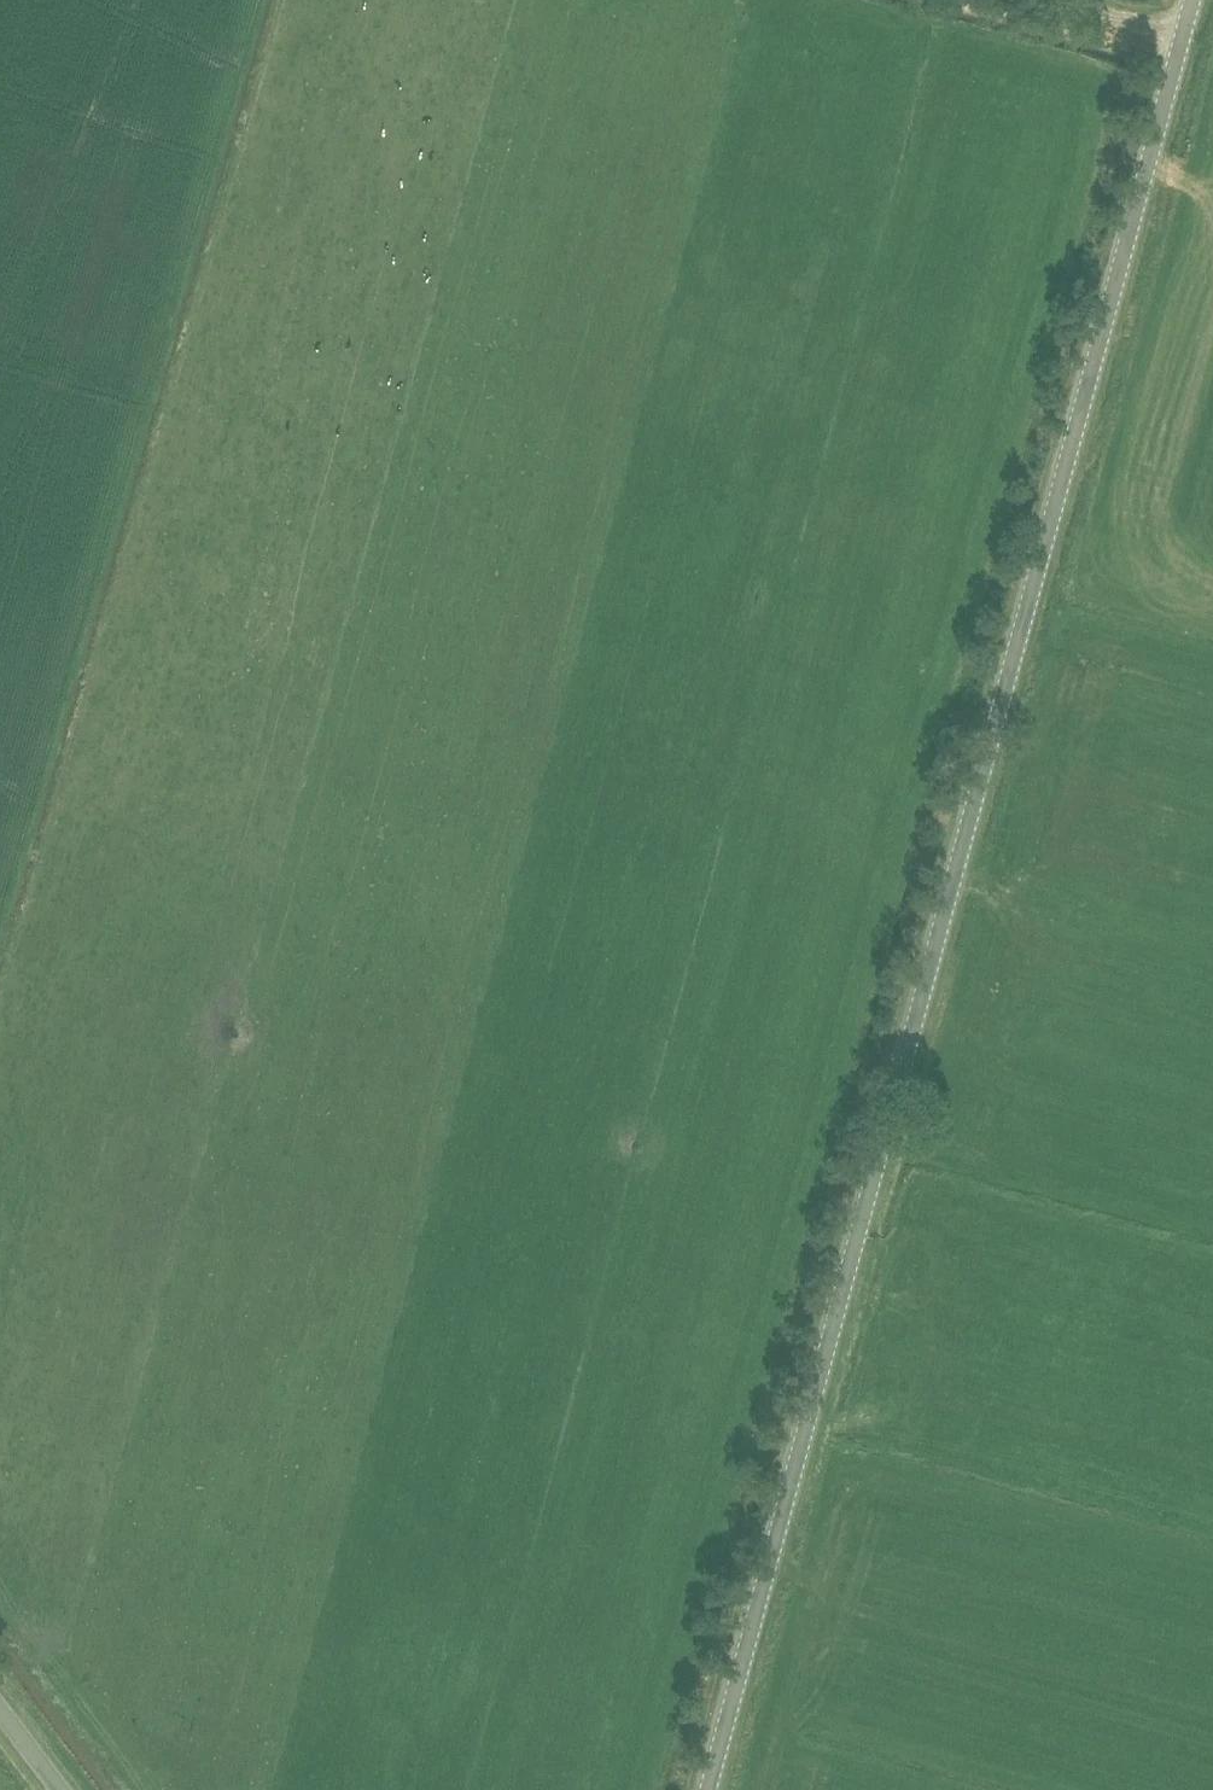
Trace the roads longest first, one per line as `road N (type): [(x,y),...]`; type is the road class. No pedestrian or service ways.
road 1 (unclassified): [(703,1789),(1191,0)]
road 2 (track): [(1018,0),(1180,44)]

